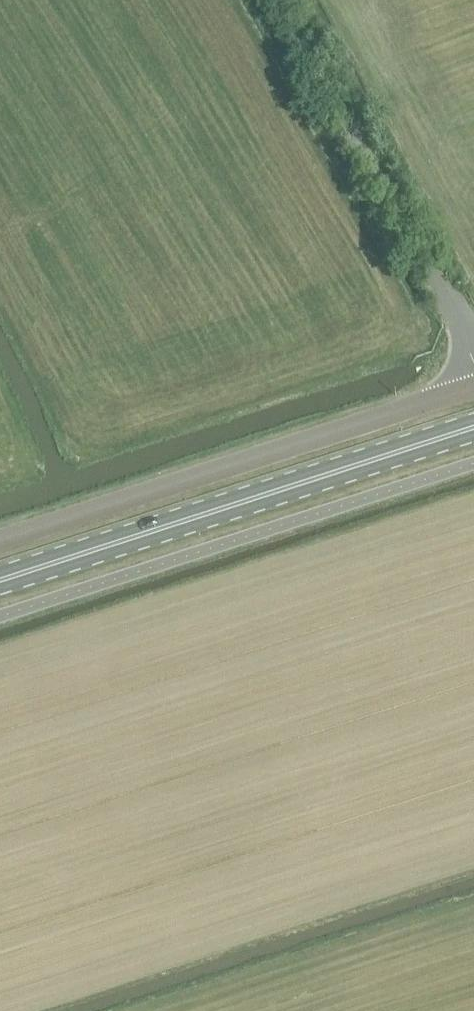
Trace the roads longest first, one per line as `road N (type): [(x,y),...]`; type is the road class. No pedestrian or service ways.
road 1 (unclassified): [(473,388),(0,541)]
road 2 (primary): [(0,581),(473,428)]

